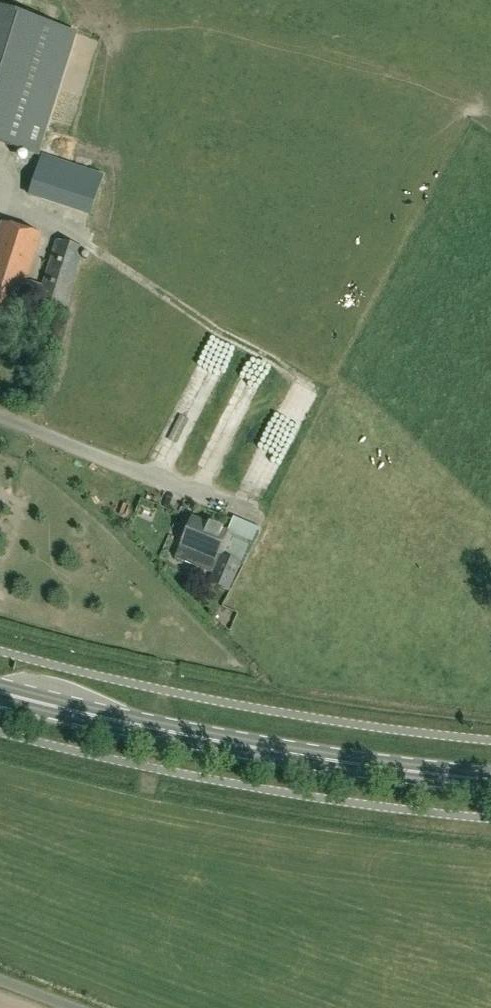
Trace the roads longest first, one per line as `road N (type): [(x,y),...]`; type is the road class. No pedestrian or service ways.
road 1 (secondary): [(490,779),(227,742),(0,691)]
road 2 (unclassified): [(0,414),(230,509)]

